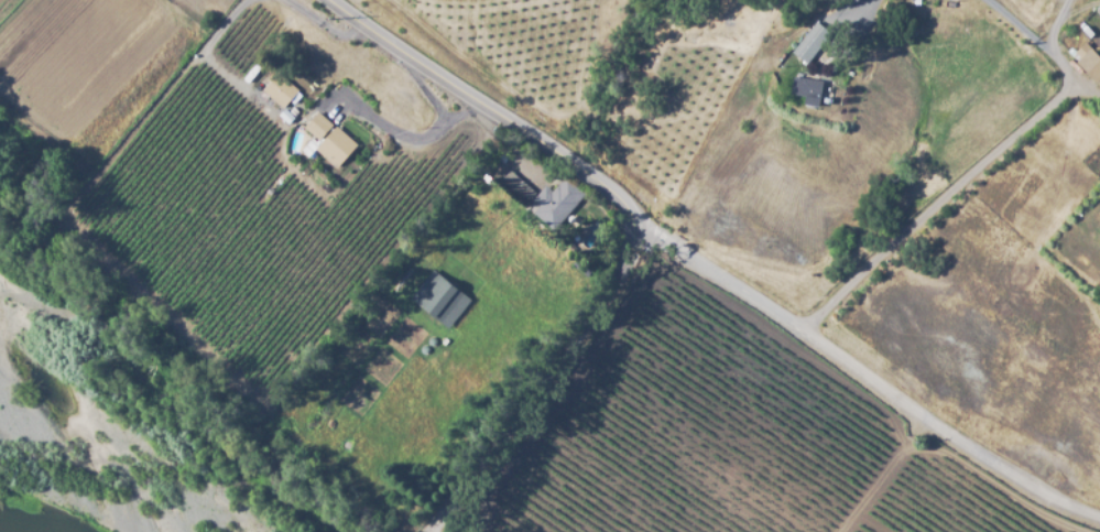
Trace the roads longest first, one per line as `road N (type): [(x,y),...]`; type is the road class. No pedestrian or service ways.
road 1 (tertiary): [(1099,520),(1011,473),(673,249),(602,185),(331,0)]
road 2 (residential): [(430,531),(643,226)]
road 3 (track): [(478,514),(673,249)]

